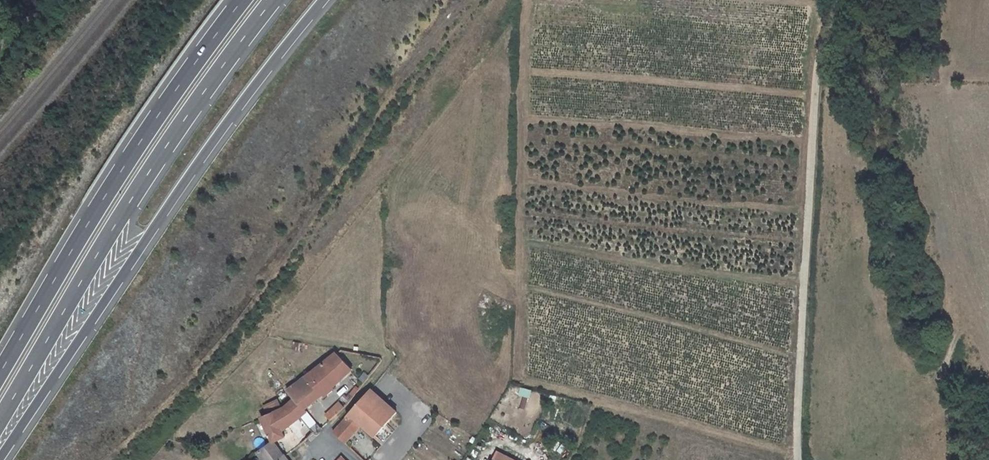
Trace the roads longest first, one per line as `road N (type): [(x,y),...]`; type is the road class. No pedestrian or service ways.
road 1 (motorway): [(0,458),(215,136),(324,0)]
road 2 (motorway): [(0,418),(183,121),(272,0)]
road 3 (track): [(836,0),(817,68),(798,459)]
road 4 (motorway): [(244,0),(90,221),(0,369)]

